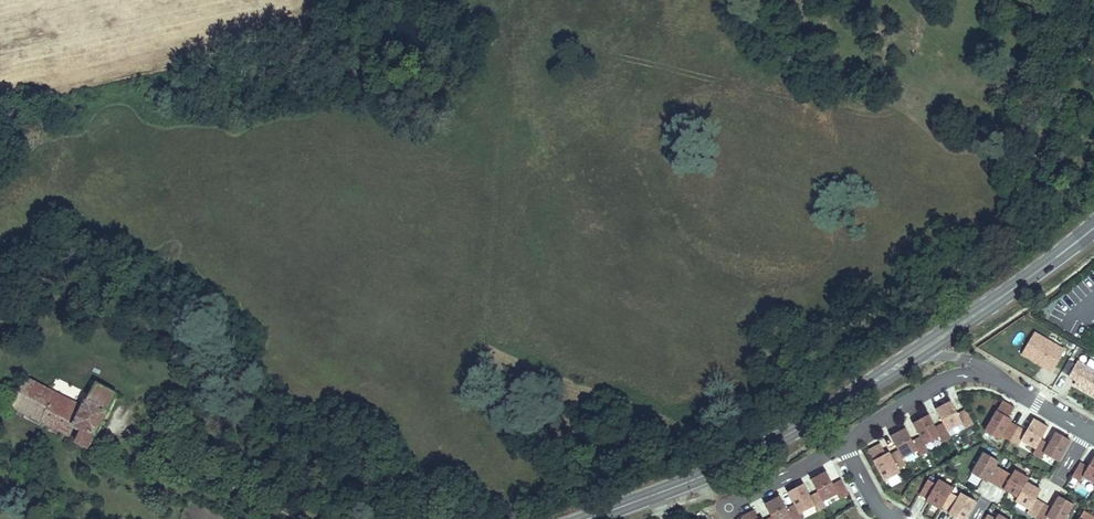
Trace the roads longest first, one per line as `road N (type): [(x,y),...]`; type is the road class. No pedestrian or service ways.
road 1 (primary): [(586,518),(742,458),(927,347)]
road 2 (primary): [(927,347),(1093,227)]
road 3 (residential): [(843,443),(961,375),(1003,384)]
road 4 (residential): [(728,505),(843,443)]

